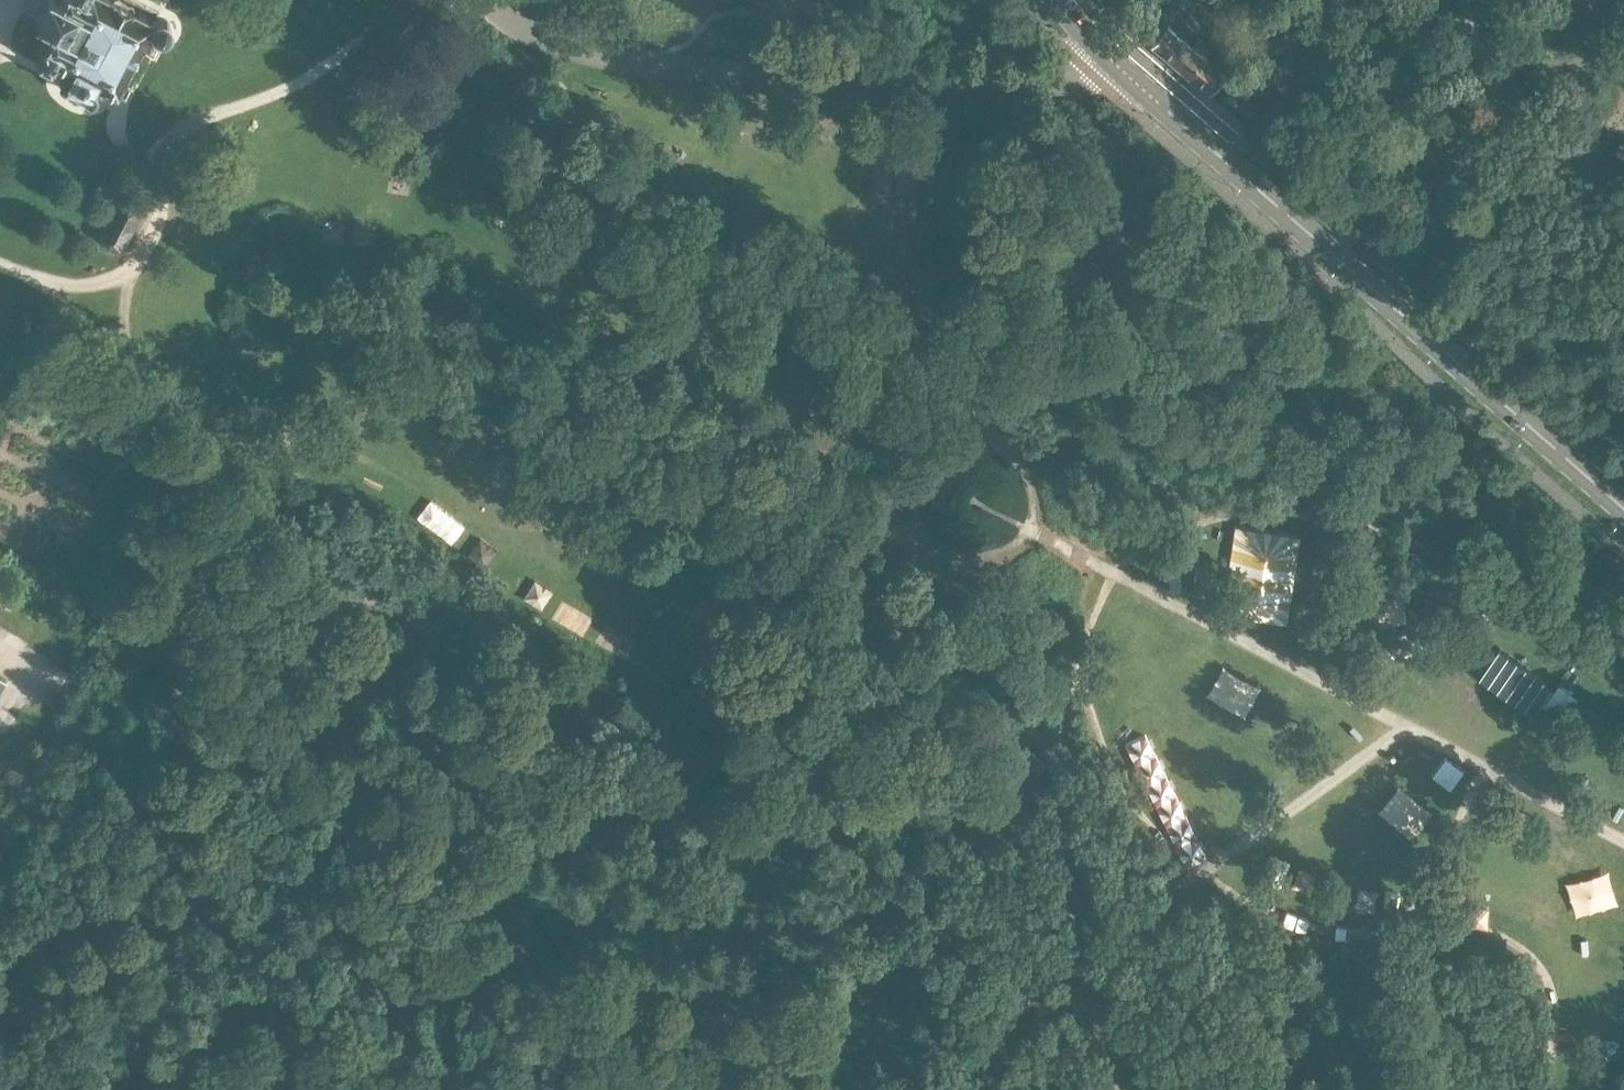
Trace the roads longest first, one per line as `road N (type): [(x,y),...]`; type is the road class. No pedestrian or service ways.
road 1 (secondary): [(1623,508),(1126,75),(1063,0)]
road 2 (track): [(0,263),(18,269),(190,407),(213,435),(217,486),(171,620),(184,737)]
road 3 (track): [(0,980),(163,913),(200,860),(208,786),(0,643)]
road 4 (track): [(405,0),(327,65),(177,129),(153,171),(154,230),(128,274),(65,284),(18,269)]
road 5 (track): [(208,786),(481,985)]
road 6 (track): [(481,985),(627,1089)]
road 7 (track): [(163,913),(308,858)]

